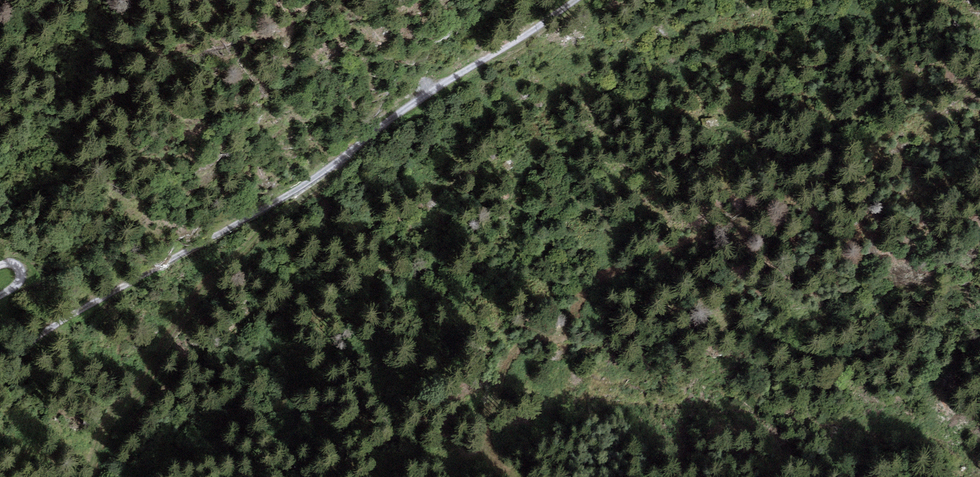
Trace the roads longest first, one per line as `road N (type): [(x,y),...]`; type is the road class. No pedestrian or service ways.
road 1 (track): [(510,476),(489,458),(485,441),(505,367),(518,352),(569,332),(582,292),(601,274),(779,205),(979,61)]
road 2 (track): [(0,375),(51,329),(301,186),(576,0)]
road 3 (track): [(341,160),(199,300),(119,408),(88,476)]

